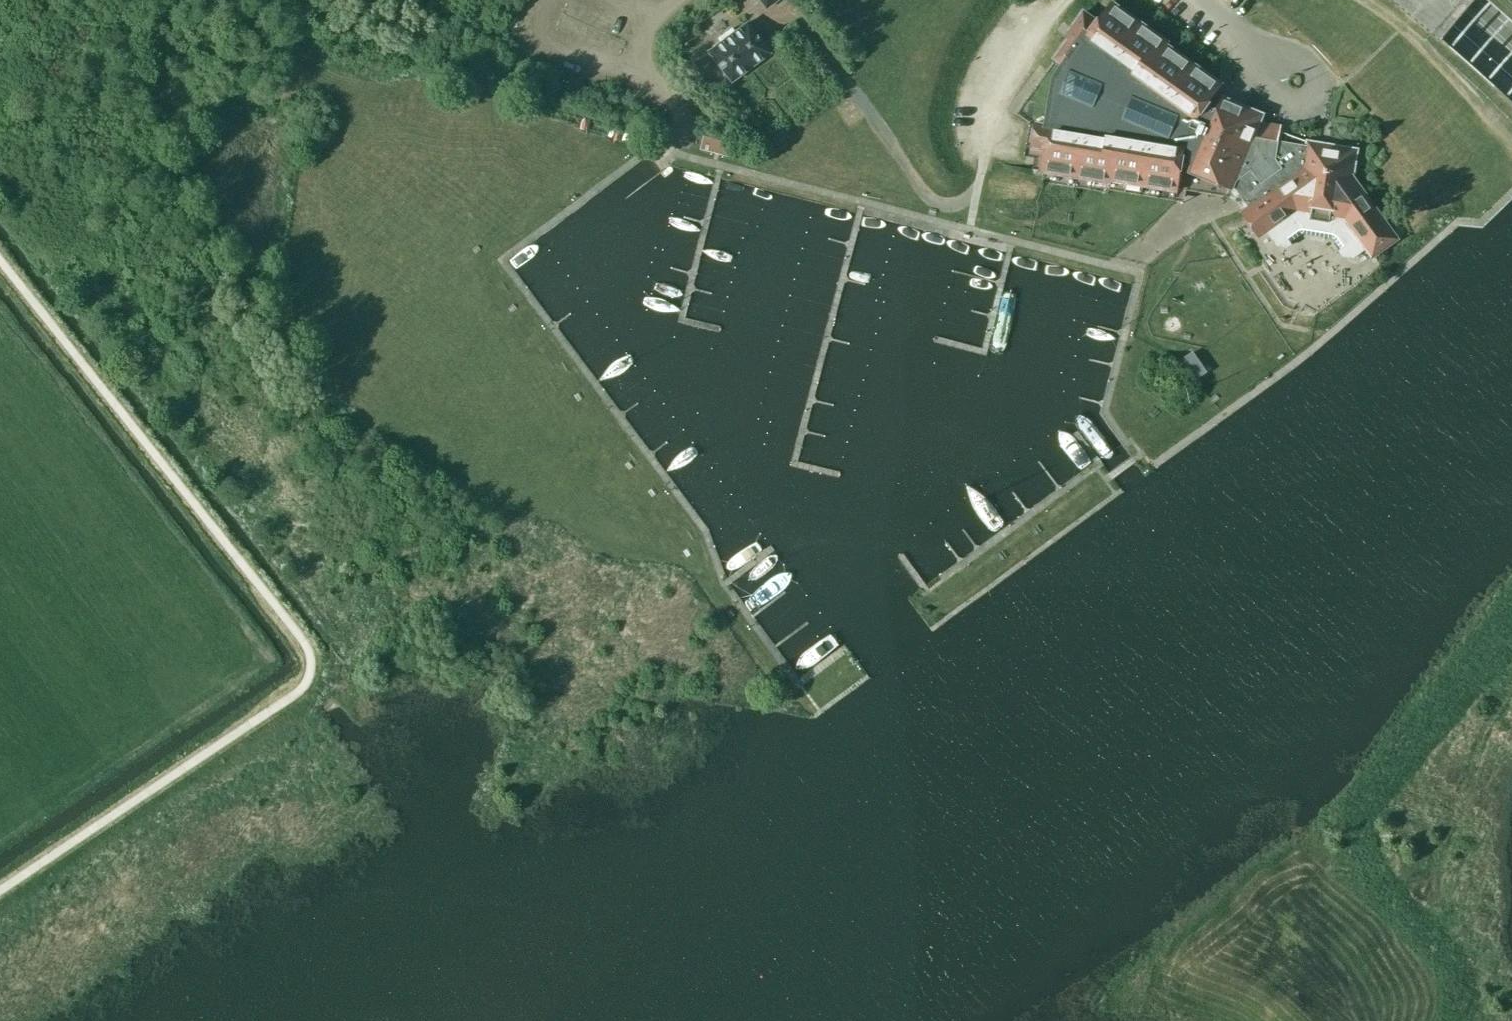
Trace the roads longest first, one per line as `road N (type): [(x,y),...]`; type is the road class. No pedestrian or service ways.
road 1 (unclassified): [(1252,52),(1271,45),(1315,62),(1319,87),(1308,109),(1283,114),(1247,80)]

